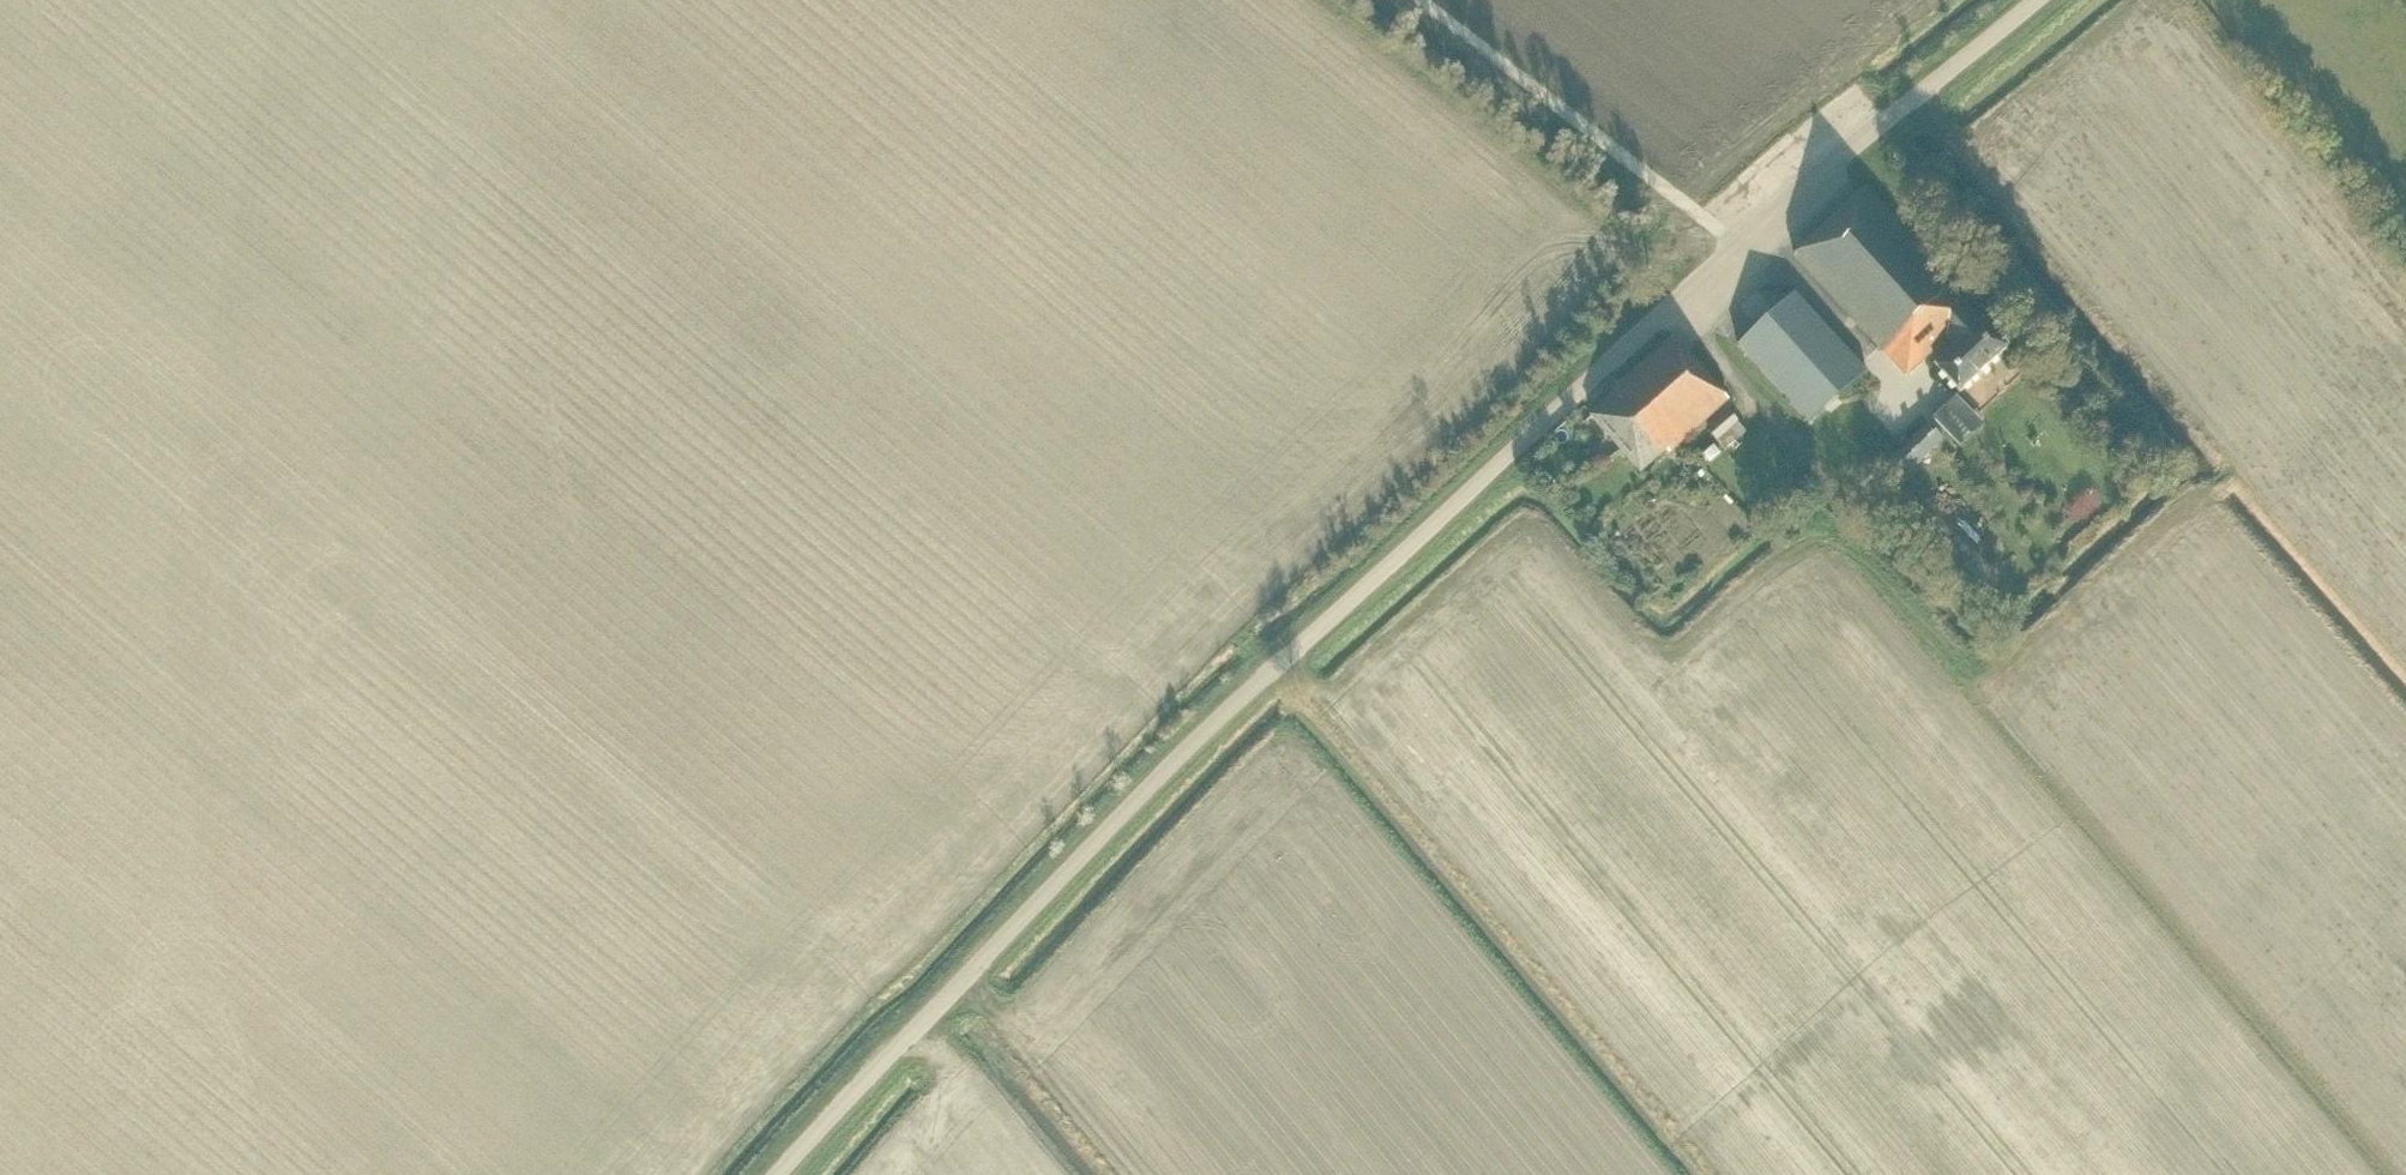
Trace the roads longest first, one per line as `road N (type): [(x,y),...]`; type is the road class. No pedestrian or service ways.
road 1 (unclassified): [(782,1174),(832,1116),(1333,620),(1733,248)]
road 2 (unclassified): [(1733,248),(1411,0)]
road 3 (unclassified): [(1733,248),(2048,0)]

